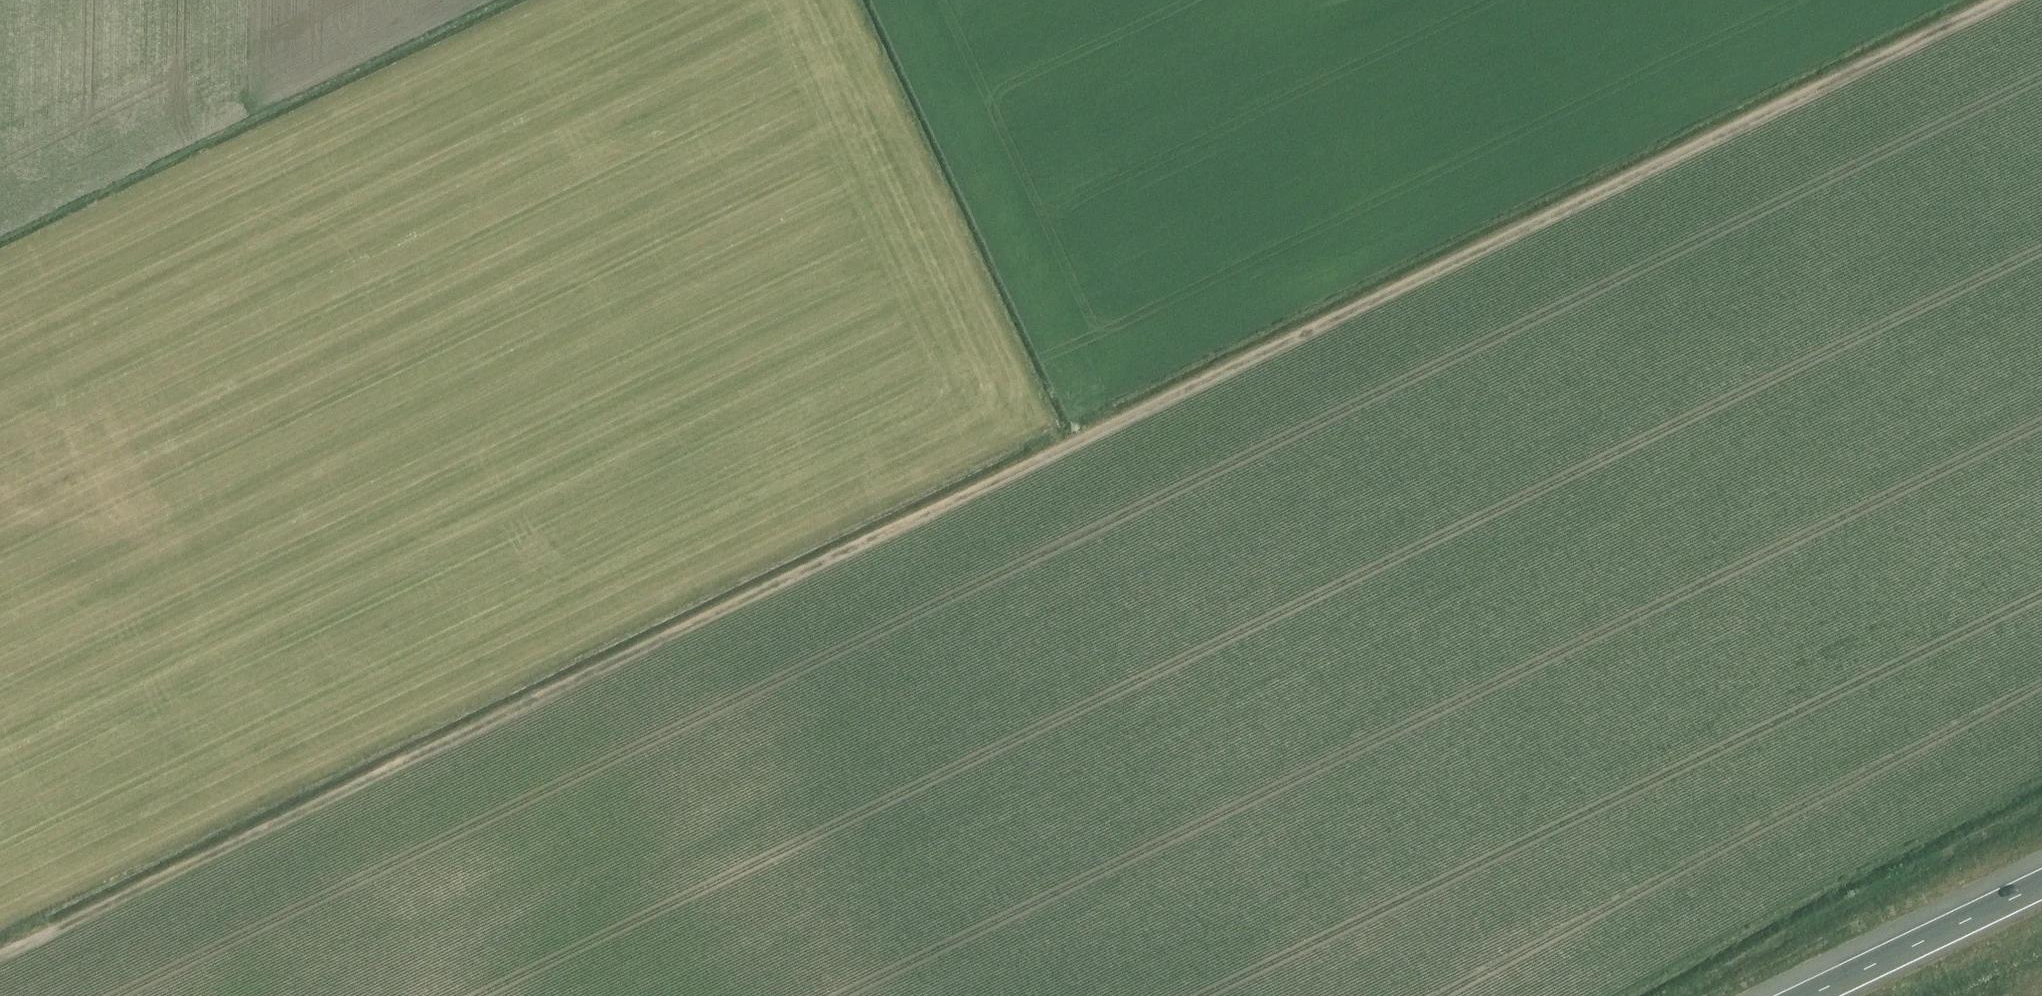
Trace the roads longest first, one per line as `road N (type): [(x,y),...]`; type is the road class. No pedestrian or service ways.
road 1 (track): [(2013,0),(0,964)]
road 2 (motorway): [(2041,883),(1801,995)]

